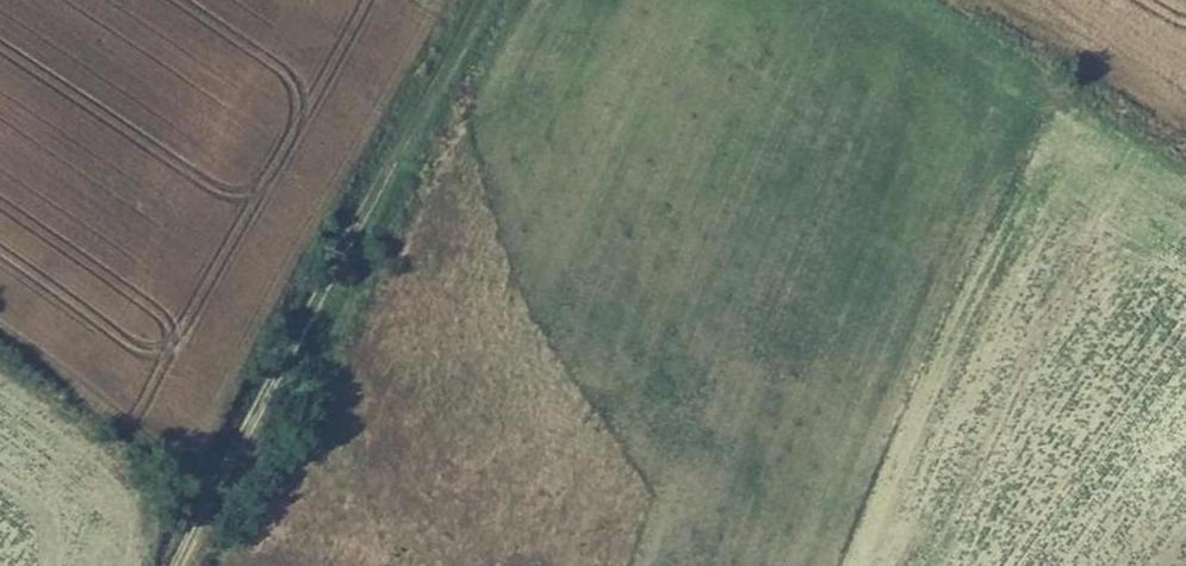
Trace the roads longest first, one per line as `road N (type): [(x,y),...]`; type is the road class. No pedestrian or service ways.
road 1 (track): [(470,0),(172,565)]

